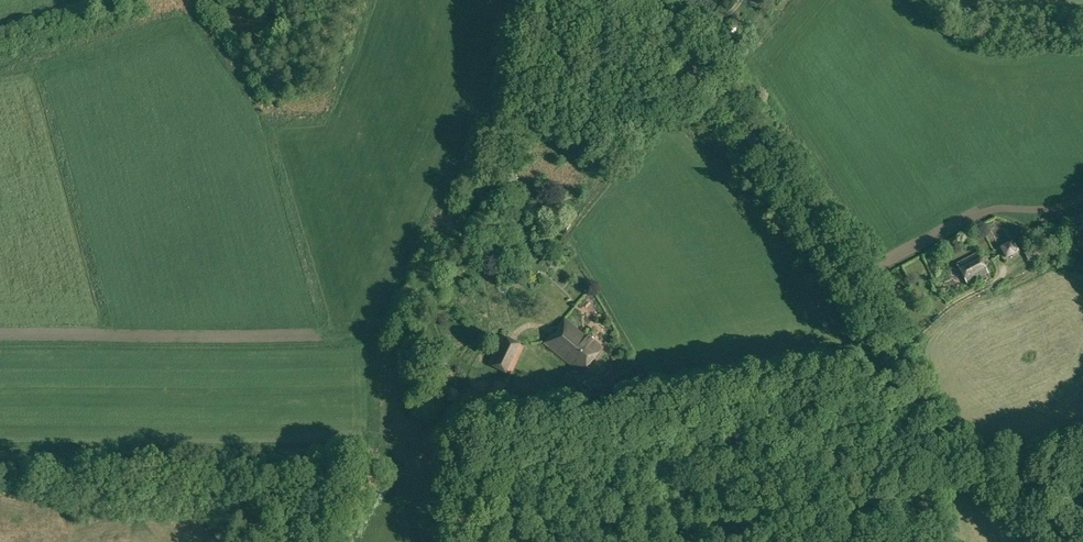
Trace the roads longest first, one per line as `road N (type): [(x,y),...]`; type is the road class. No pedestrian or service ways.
road 1 (track): [(906,385),(468,454),(460,471),(460,541)]
road 2 (unclassified): [(906,385),(889,344),(650,0)]
road 3 (unclassified): [(906,385),(926,541)]

